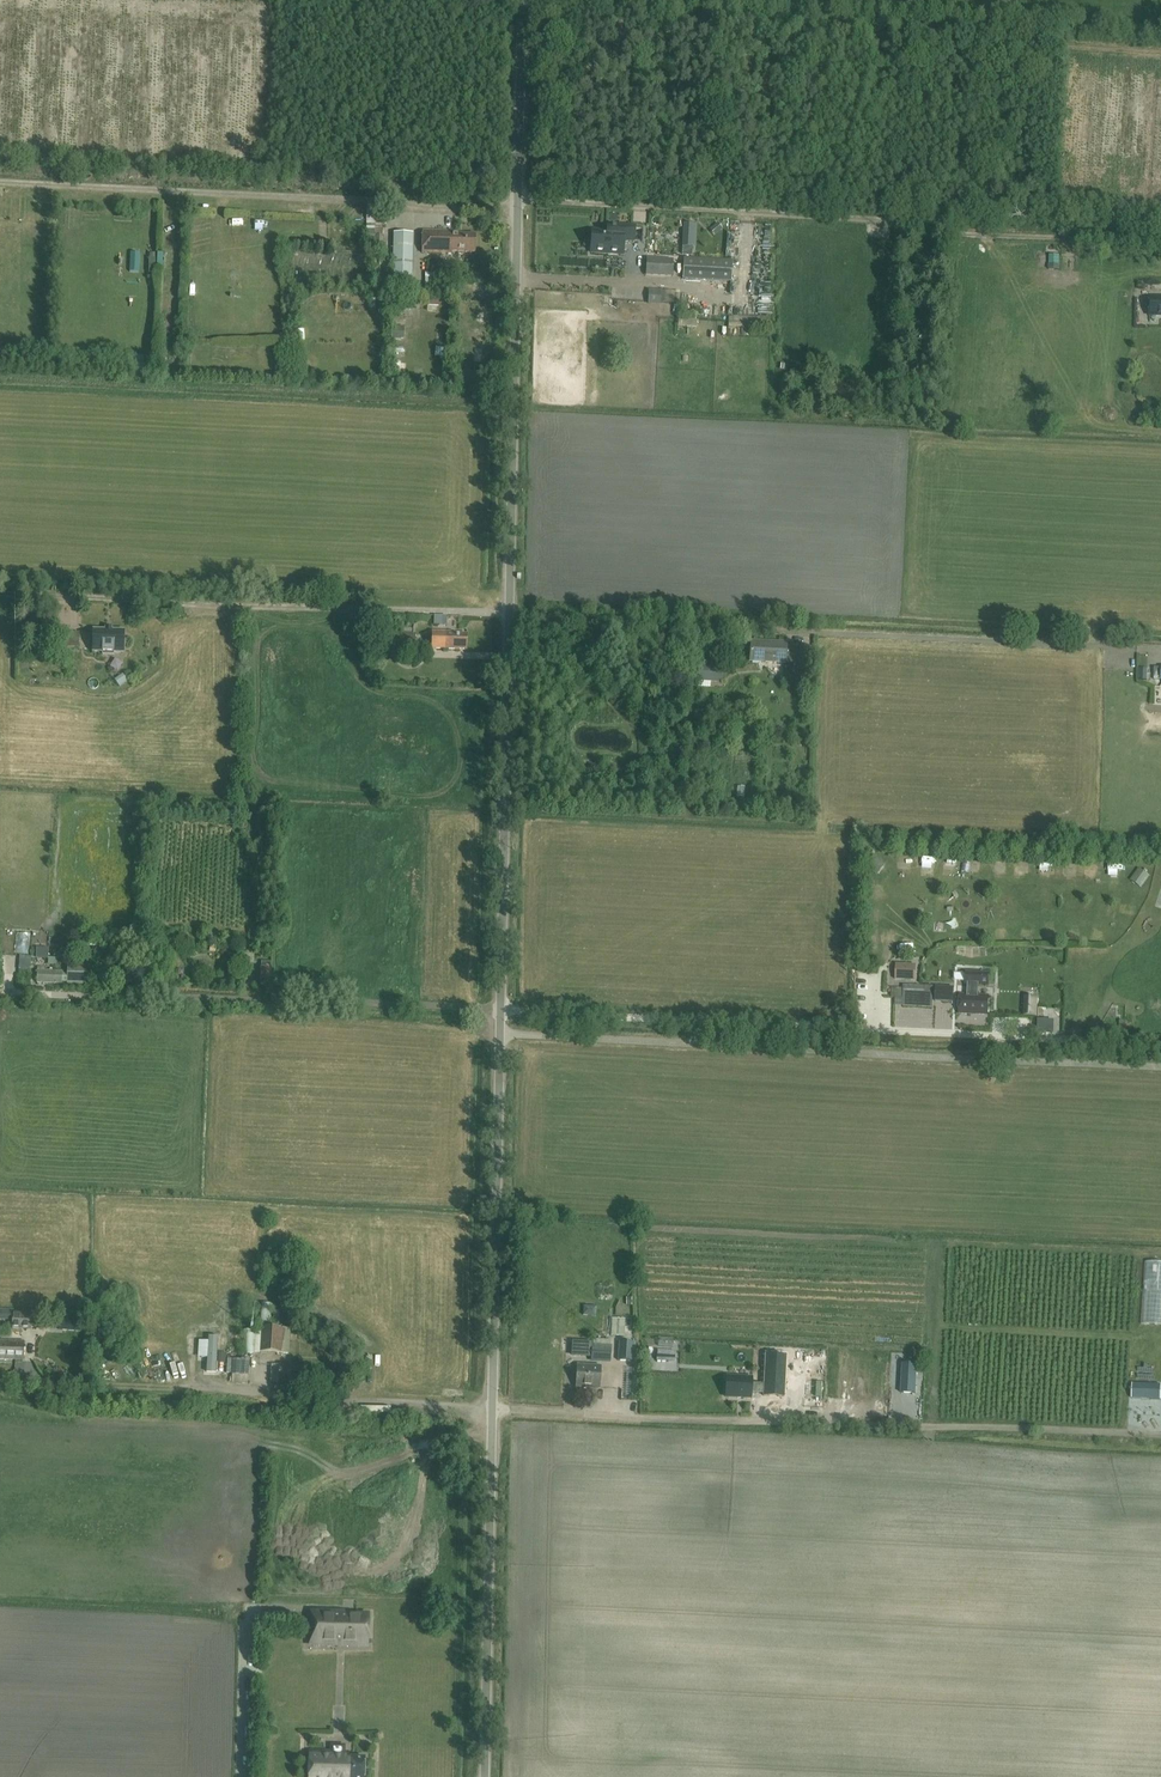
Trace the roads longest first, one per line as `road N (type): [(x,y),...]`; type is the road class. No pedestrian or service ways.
road 1 (unclassified): [(484,1776),(522,0)]
road 2 (track): [(1160,243),(517,200),(500,209),(0,184)]
road 3 (track): [(1160,648),(0,593)]
road 4 (track): [(492,1409),(1160,1436)]
road 5 (track): [(1160,1043),(500,1009)]
road 6 (track): [(501,1034),(1160,1066)]
road 7 (track): [(0,991),(500,1009)]
road 8 (track): [(492,1409),(39,1381)]

